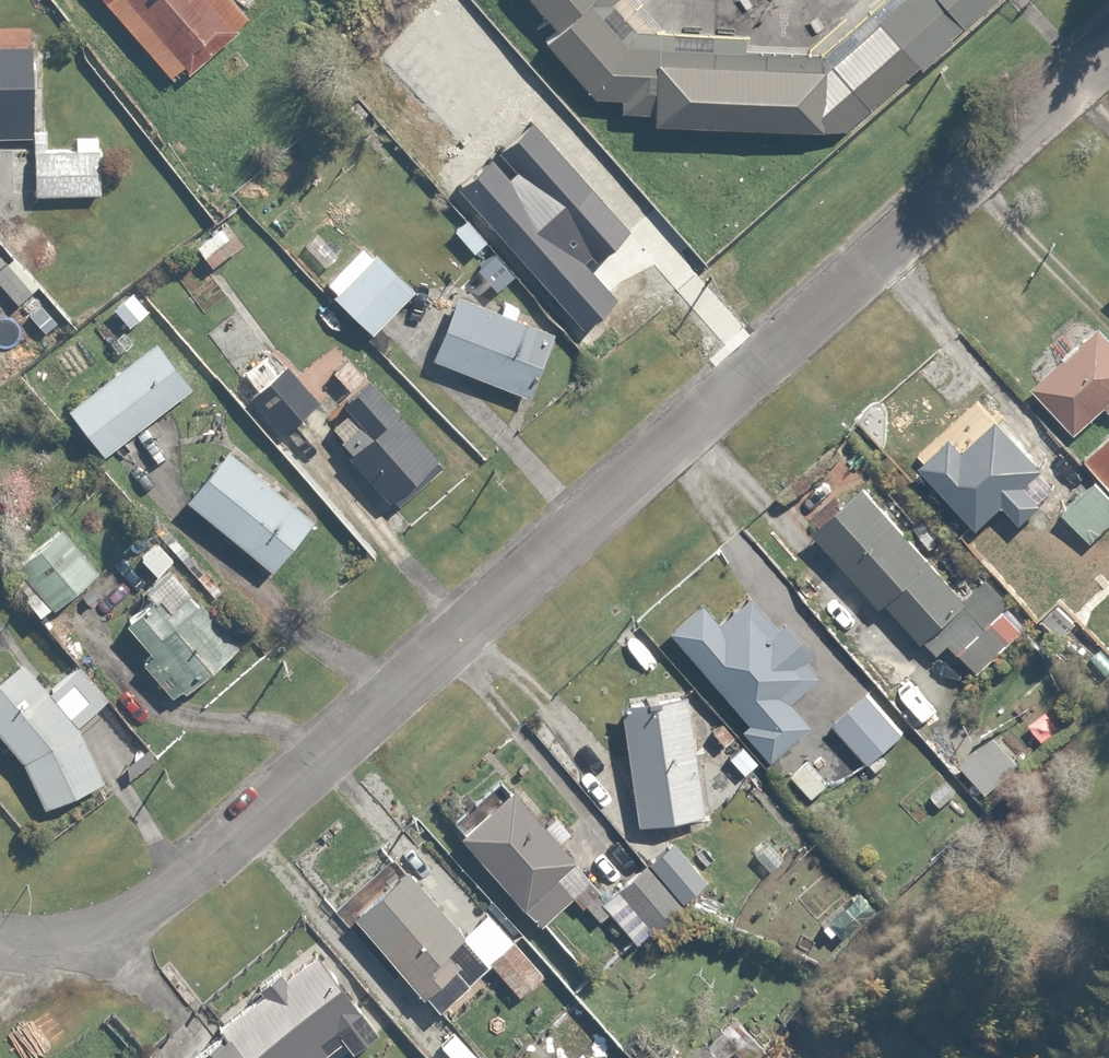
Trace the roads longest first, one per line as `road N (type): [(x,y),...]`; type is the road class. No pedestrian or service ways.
road 1 (residential): [(0,974),(83,973),(1108,46)]

